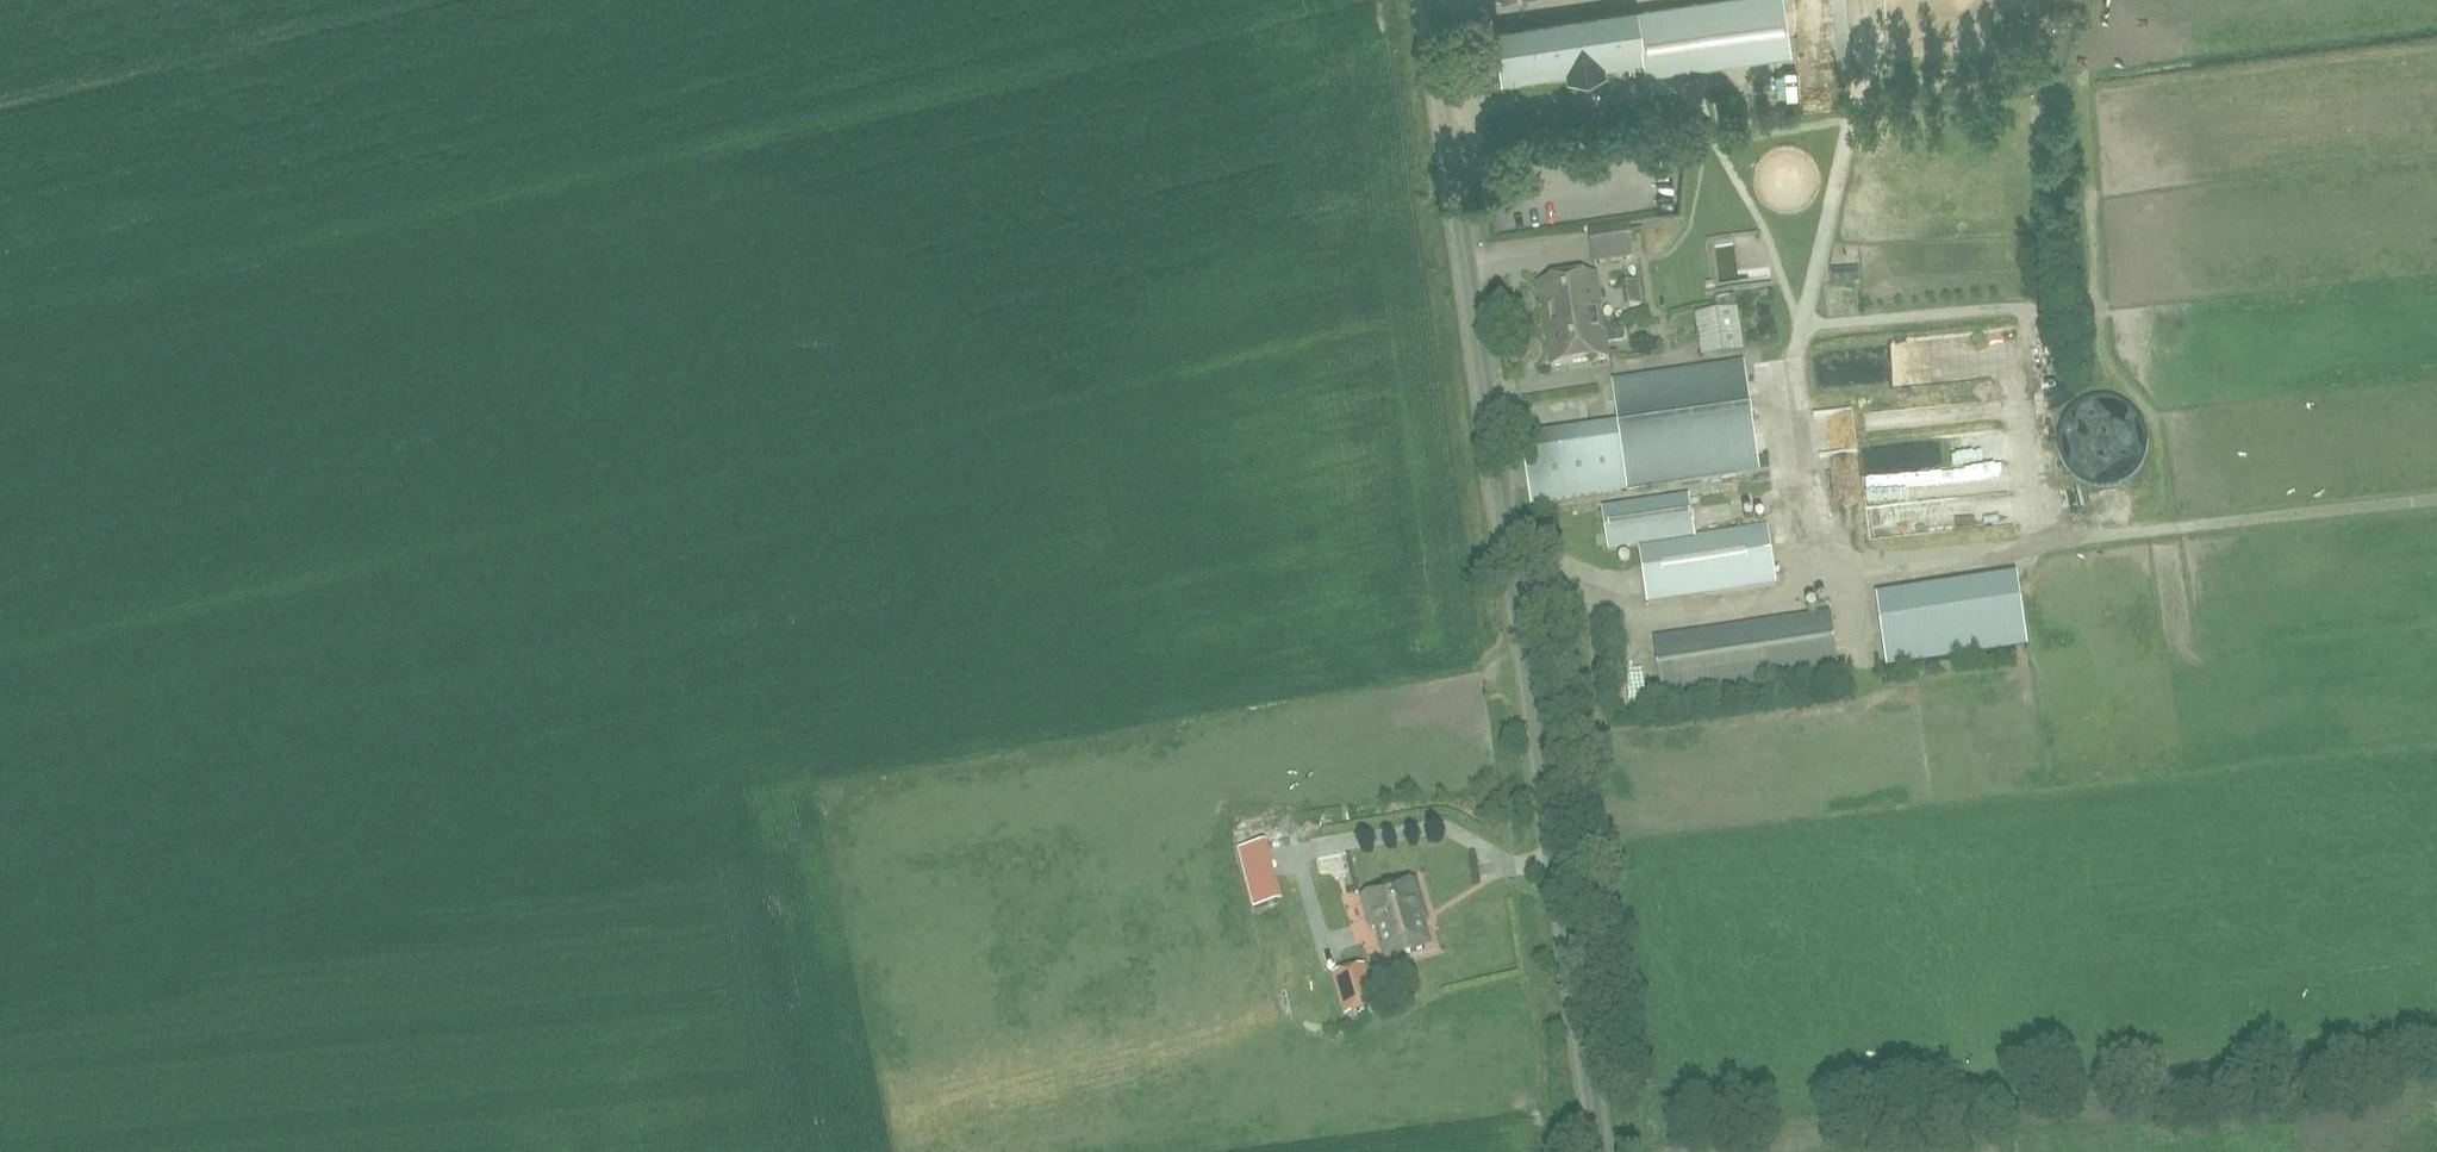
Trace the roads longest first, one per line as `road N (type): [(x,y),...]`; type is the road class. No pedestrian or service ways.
road 1 (unclassified): [(1602,1151),(1429,0)]
road 2 (track): [(2165,527),(2154,420),(2101,345),(2083,93),(2088,68)]
road 3 (track): [(2103,534),(2436,498)]

